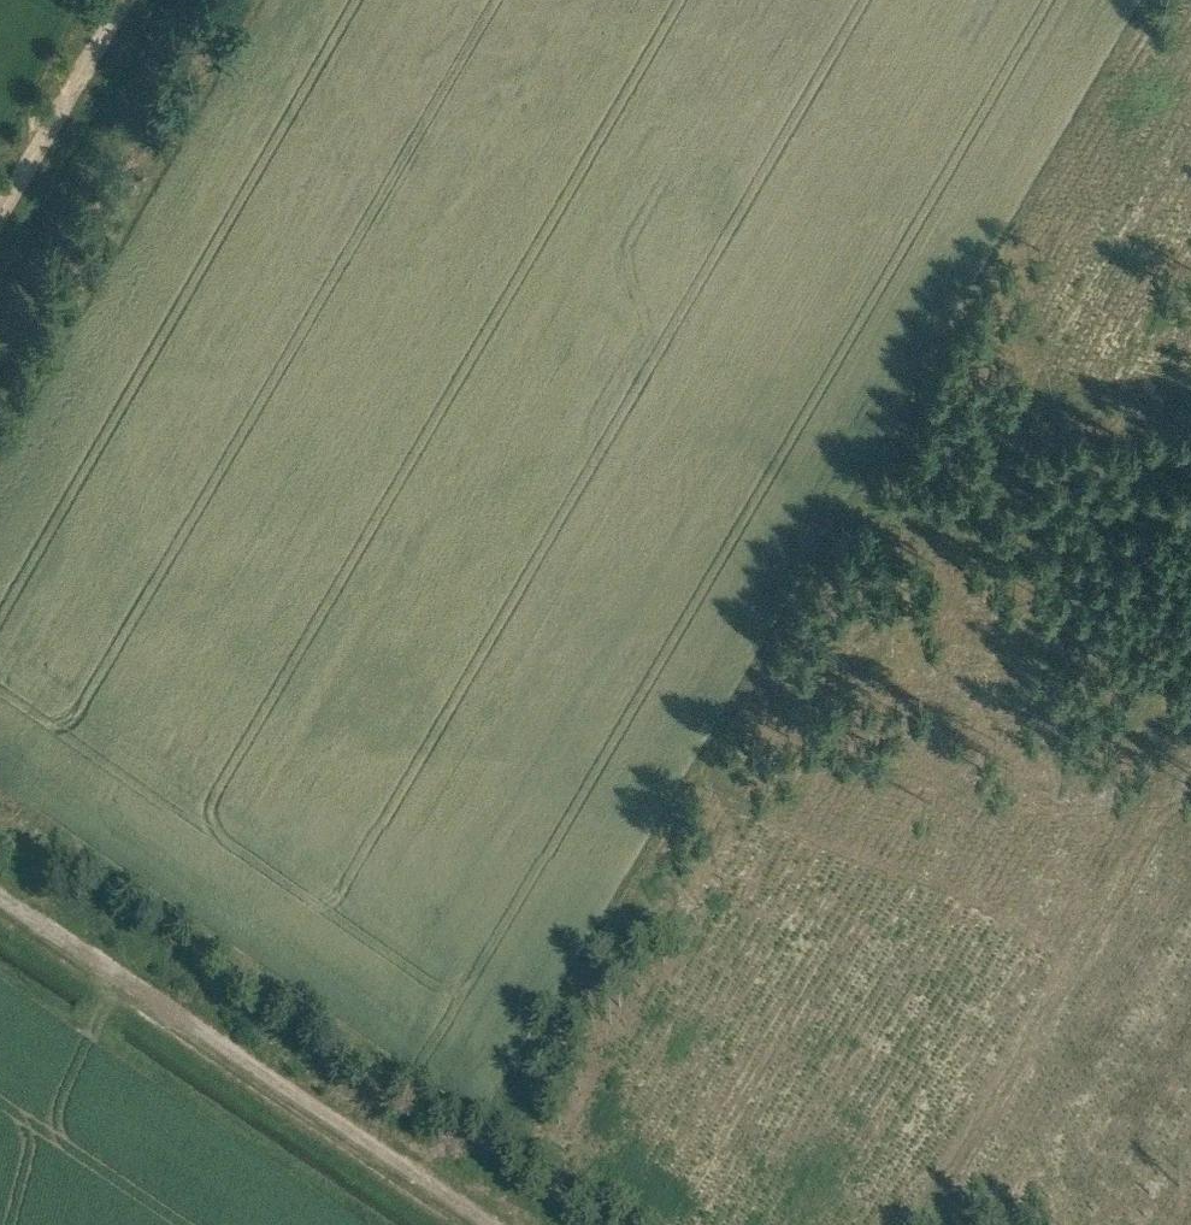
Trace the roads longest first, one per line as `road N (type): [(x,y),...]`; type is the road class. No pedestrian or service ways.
road 1 (track): [(0,905),(473,1224)]
road 2 (track): [(0,159),(94,0)]

